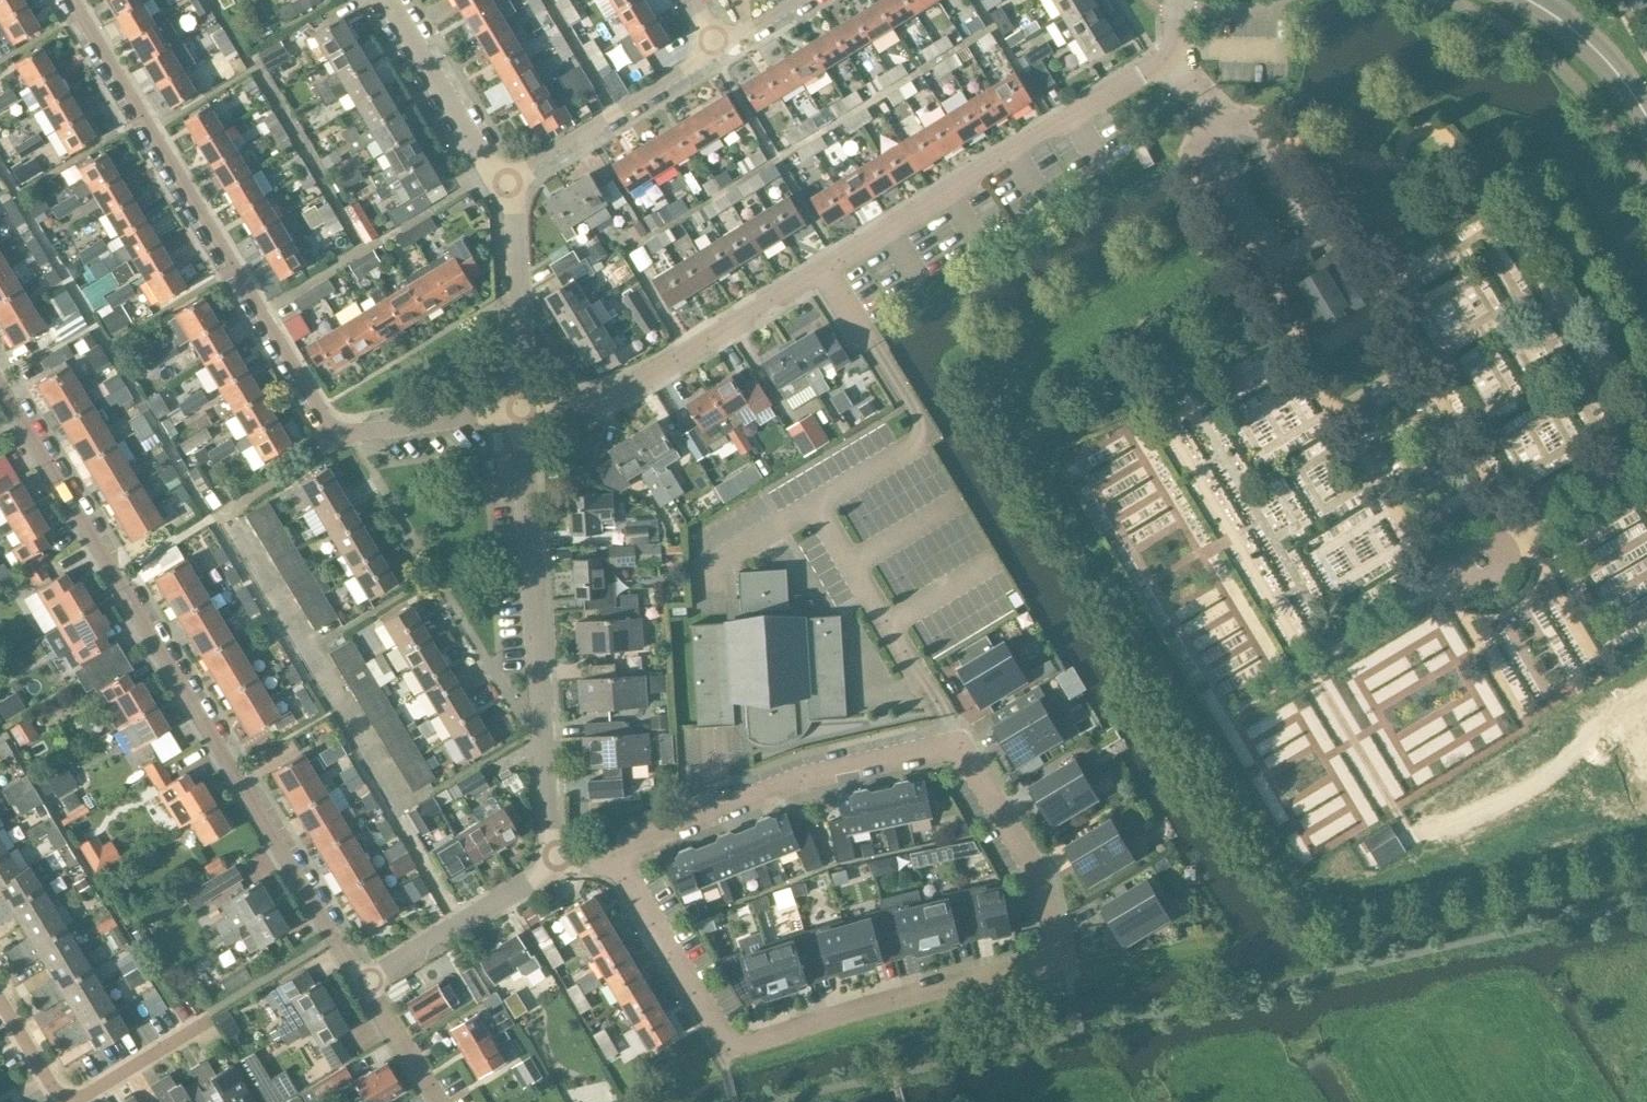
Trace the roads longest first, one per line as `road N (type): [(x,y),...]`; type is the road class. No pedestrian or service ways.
road 1 (residential): [(615,858),(798,777),(957,745),(1038,876),(1053,965),(901,997),(727,1047),(661,937)]
road 2 (residential): [(522,410),(613,395),(826,269),(1170,56),(1180,9)]
road 3 (residential): [(0,386),(365,984)]
road 4 (residential): [(73,0),(320,410),(338,428),(362,432),(522,410)]
road 5 (residential): [(556,855),(522,410)]
road 6 (residential): [(502,183),(718,49)]
road 7 (residential): [(365,984),(530,880),(556,855)]
road 8 (residential): [(522,410),(515,213),(502,183)]
road 9 (residential): [(502,183),(389,0)]
road 10 (tertiary): [(1525,0),(1566,21),(1646,117)]
road 11 (residential): [(73,1101),(195,1023)]
road 12 (residential): [(438,1101),(365,984)]

